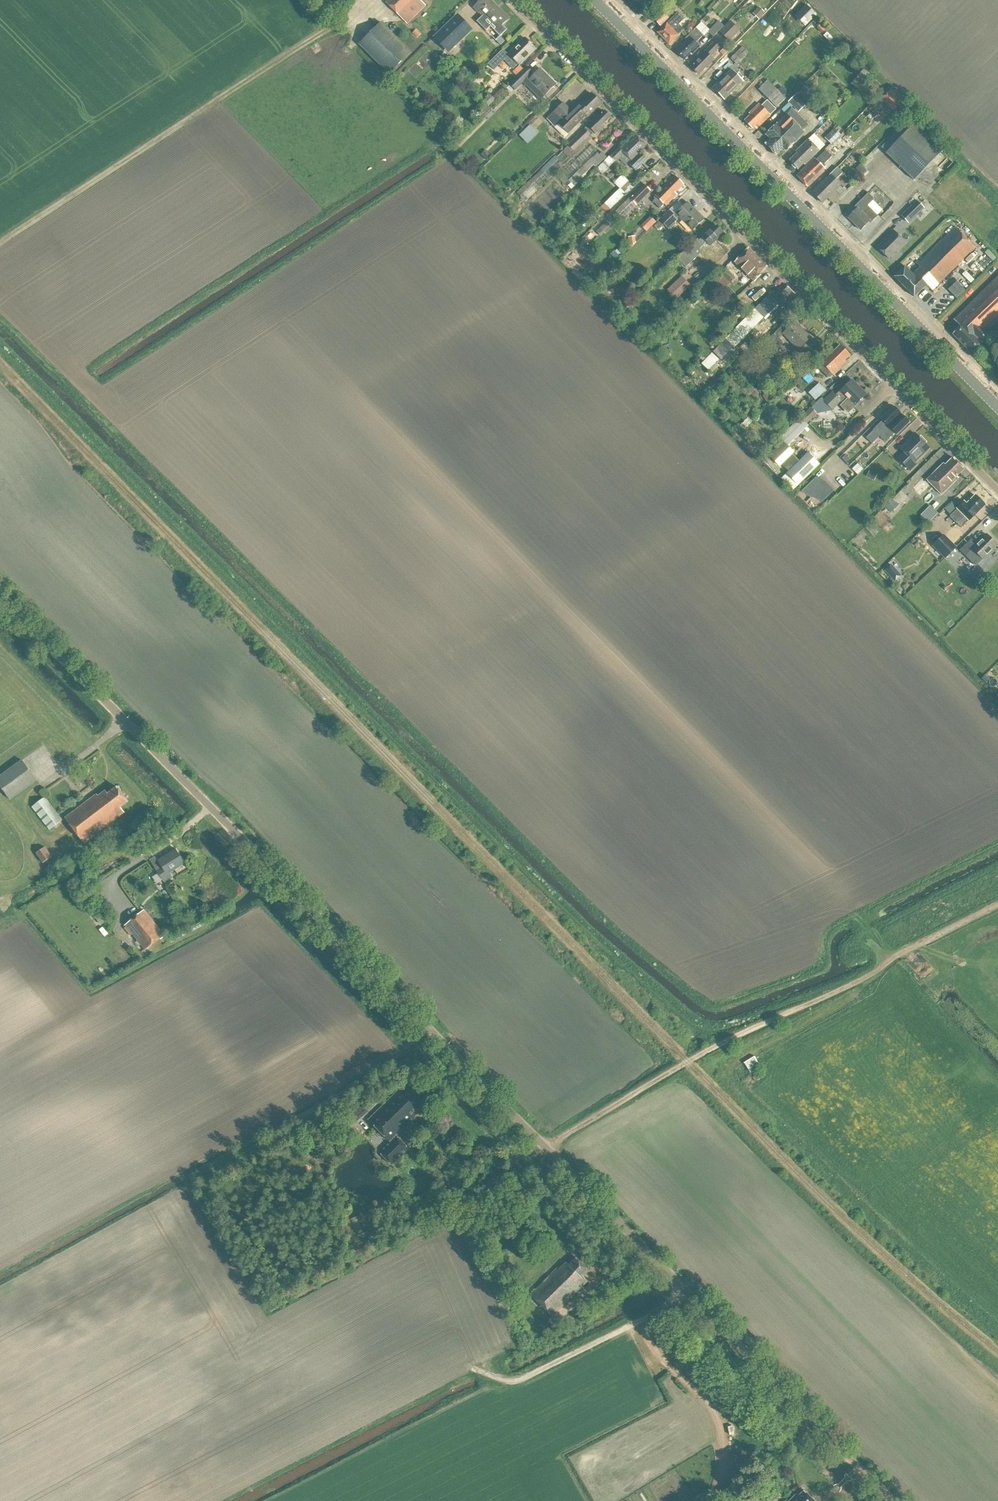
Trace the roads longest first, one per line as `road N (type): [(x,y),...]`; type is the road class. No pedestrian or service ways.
road 1 (unclassified): [(893,1500),(0,595)]
road 2 (residential): [(997,492),(514,0)]
road 3 (secondary): [(997,408),(594,0)]
road 4 (track): [(545,1147),(704,1052),(863,979),(997,903)]
road 5 (track): [(0,242),(328,30)]
road 6 (track): [(686,1290),(523,1377),(470,1368)]

